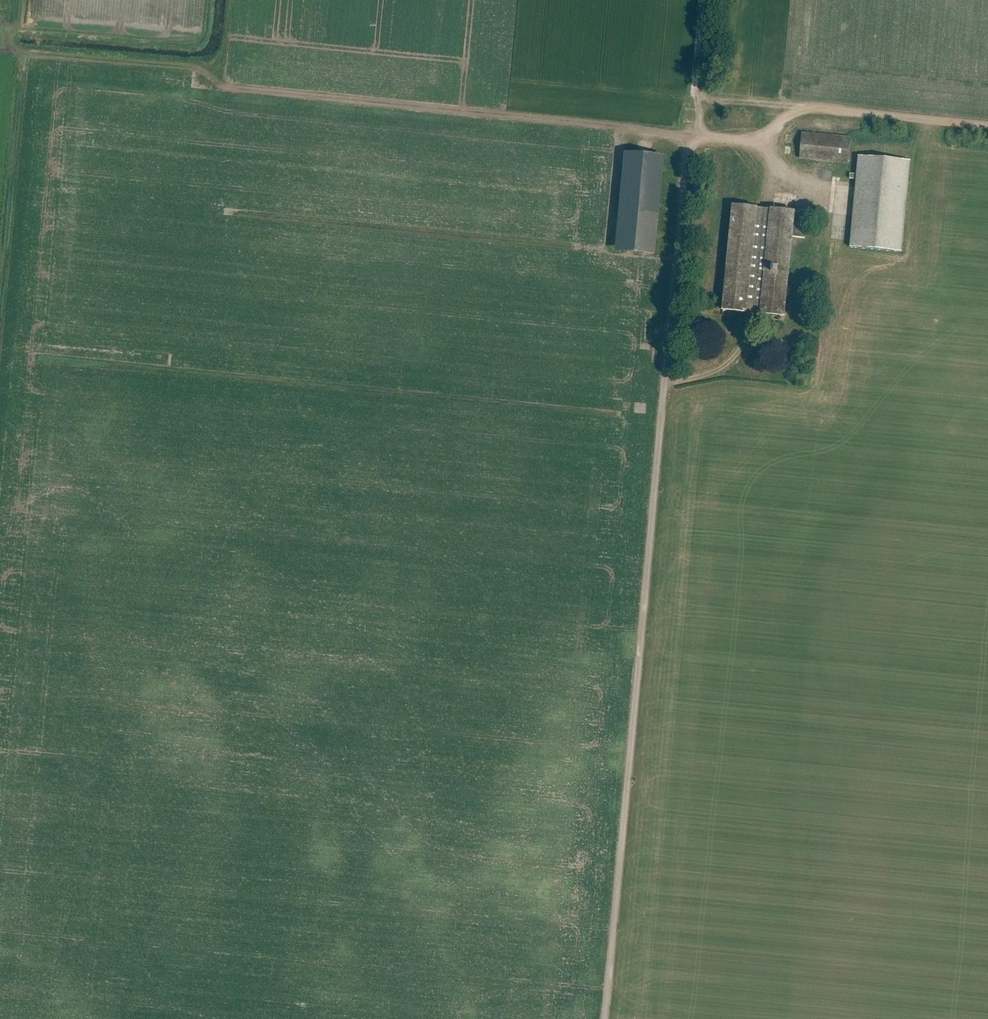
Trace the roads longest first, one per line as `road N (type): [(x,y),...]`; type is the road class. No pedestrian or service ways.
road 1 (track): [(607,1018),(694,93)]
road 2 (track): [(987,125),(803,108),(753,139),(690,135)]

